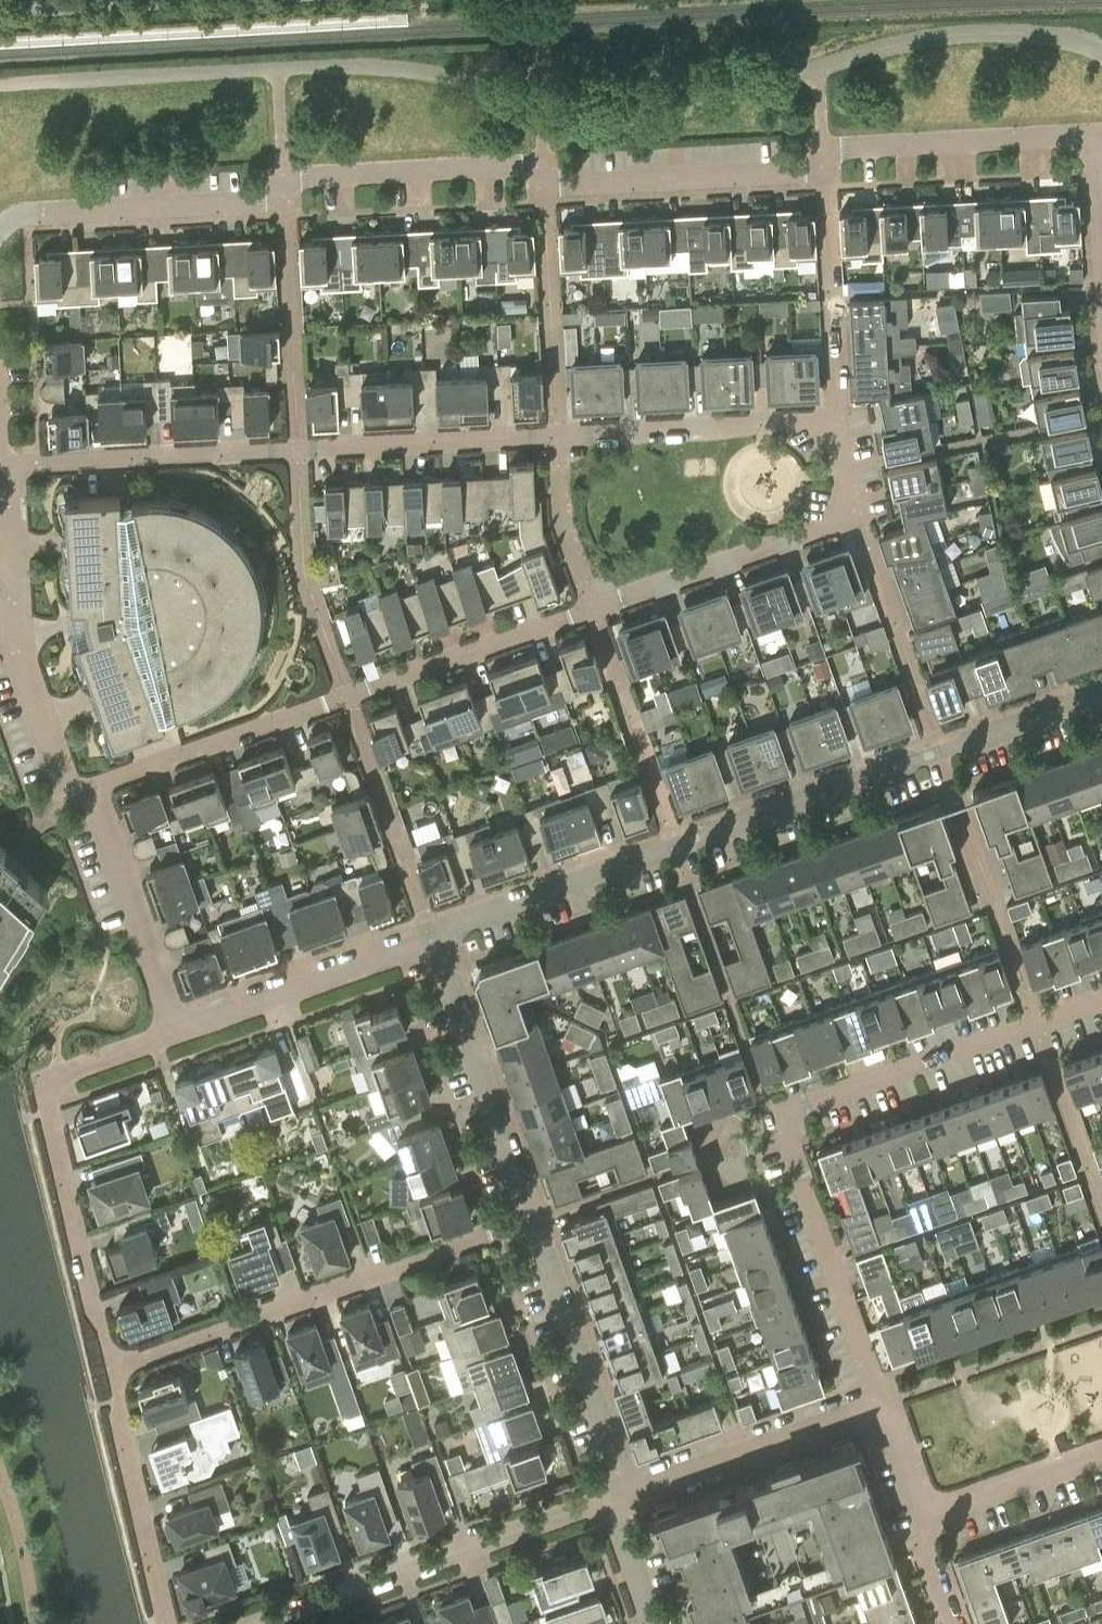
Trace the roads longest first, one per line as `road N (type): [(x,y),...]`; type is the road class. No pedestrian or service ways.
road 1 (tertiary): [(0,230),(28,216),(259,205),(308,177),(515,167),(567,184),(799,174),(848,147),(1081,137),(1099,155),(1101,204)]
road 2 (residential): [(837,421),(858,515),(95,787)]
road 3 (residential): [(7,468),(837,421)]
road 4 (residential): [(435,942),(457,924),(1101,694)]
road 5 (residential): [(879,1402),(780,1122),(783,1111),(1101,1000)]
road 6 (residential): [(532,1221),(112,1365)]
road 7 (residential): [(112,1365),(43,1098),(59,1073),(174,1036)]
road 8 (residential): [(256,1623),(618,1493)]
road 9 (residential): [(435,942),(532,1221)]
road 10 (residential): [(532,1221),(620,1464),(618,1493)]
road 11 (residential): [(174,1036),(435,942)]
road 12 (residential): [(618,1493),(879,1402)]
road 13 (residential): [(95,787),(70,795),(22,673),(12,565)]
road 14 (residential): [(168,1623),(112,1365)]
road 15 (residential): [(95,787),(174,1036)]
road 16 (residential): [(837,421),(826,213)]
road 17 (residential): [(927,1517),(1101,1456)]
road 18 (residential): [(618,1493),(615,1521),(651,1623)]
road 19 (residential): [(879,1402),(890,1411),(927,1517)]

